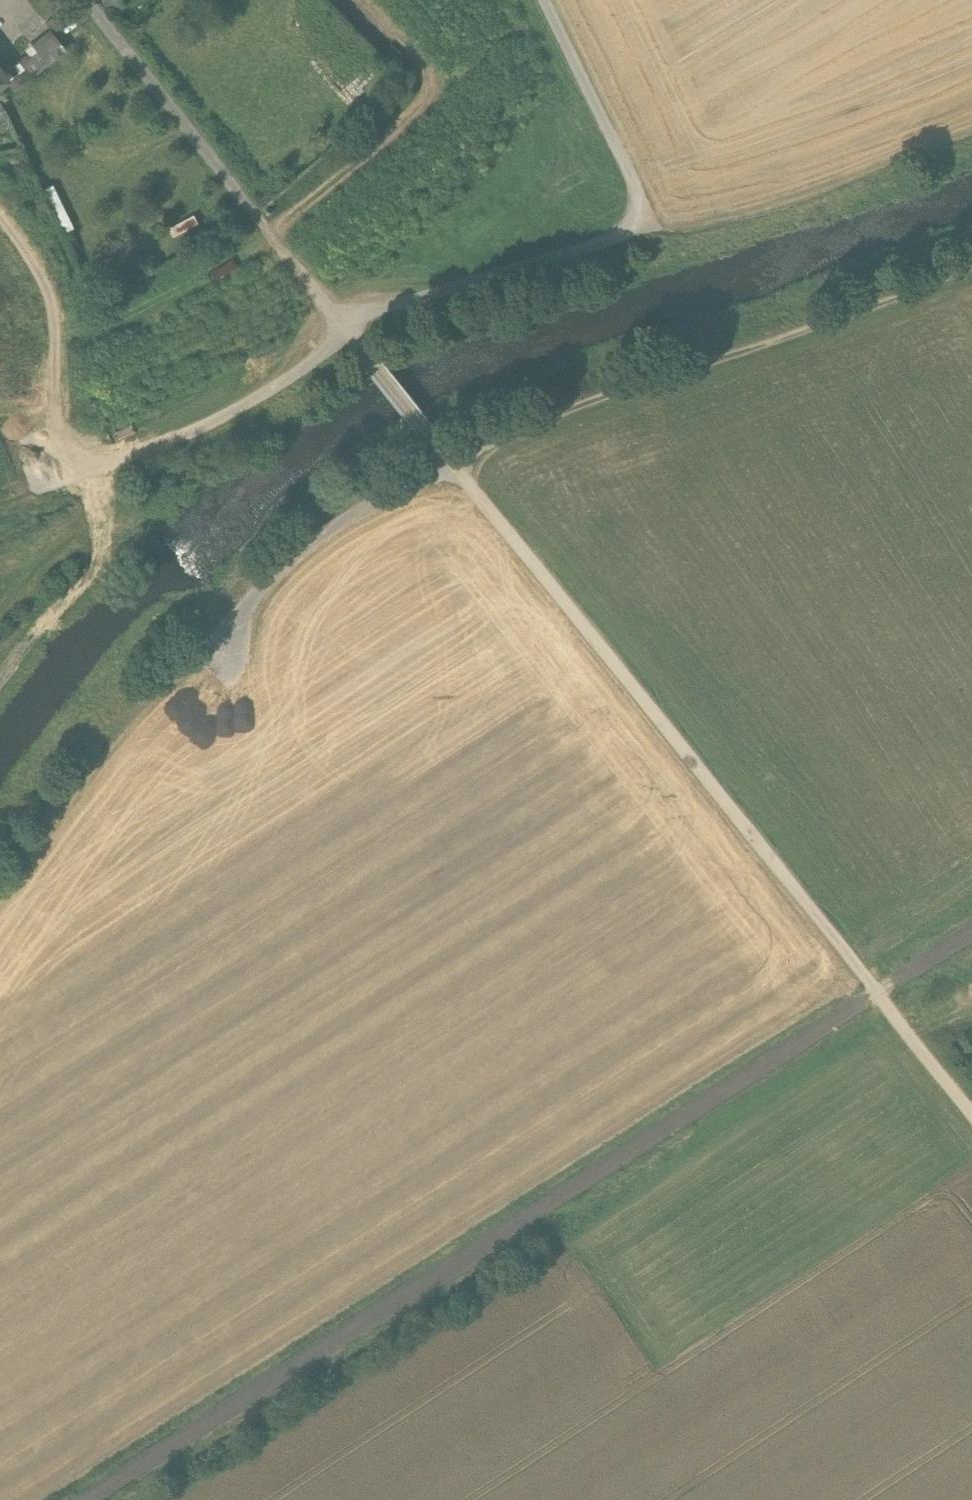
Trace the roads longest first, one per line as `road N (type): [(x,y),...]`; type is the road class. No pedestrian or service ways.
road 1 (track): [(455,467),(971,1116)]
road 2 (track): [(350,333),(245,411),(118,464),(50,460)]
road 3 (track): [(643,221),(367,314),(350,333)]
road 4 (track): [(455,467),(328,525),(219,639)]
road 5 (track): [(544,0),(643,204),(643,221)]
road 6 (track): [(455,467),(350,333)]

